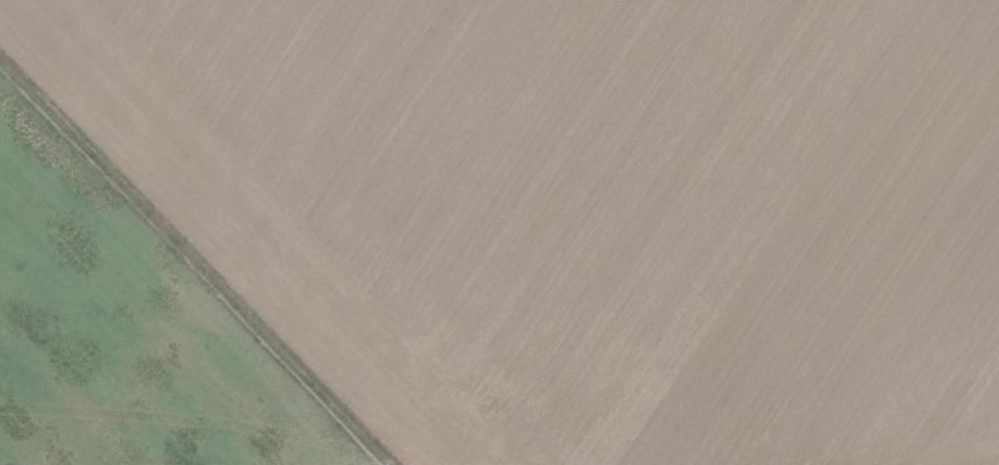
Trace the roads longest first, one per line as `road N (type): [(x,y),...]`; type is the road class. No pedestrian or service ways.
road 1 (track): [(0,69),(380,464)]

